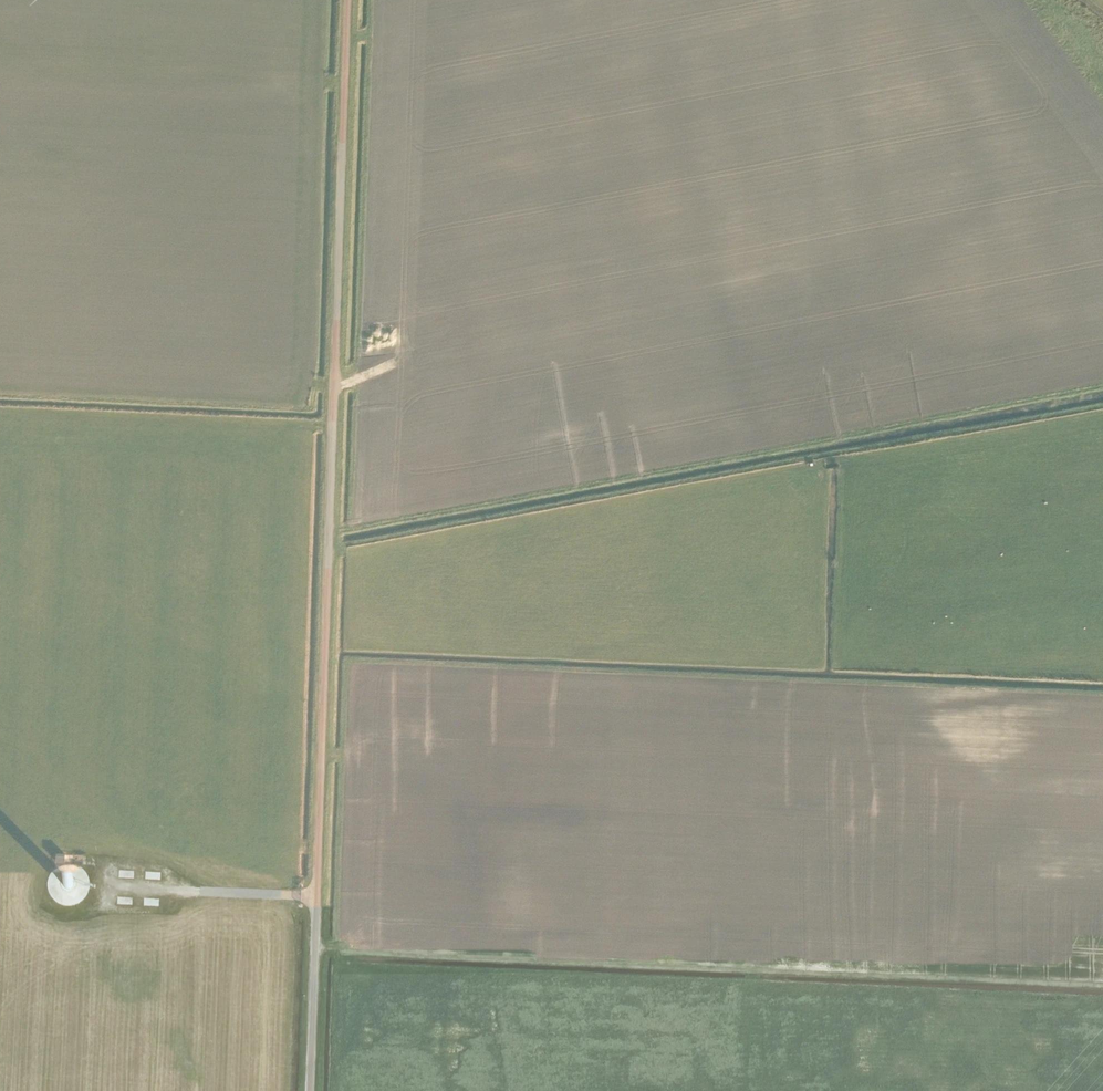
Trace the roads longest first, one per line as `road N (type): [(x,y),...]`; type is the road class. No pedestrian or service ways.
road 1 (unclassified): [(316,1090),(357,0)]

